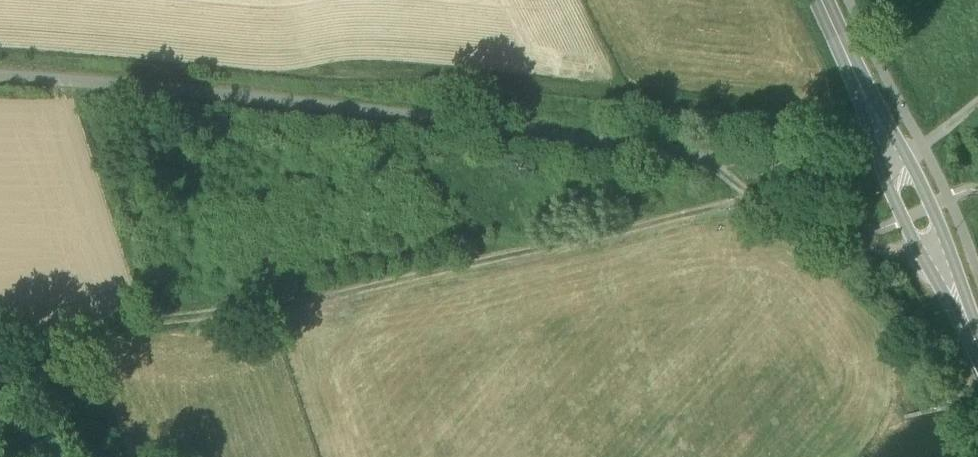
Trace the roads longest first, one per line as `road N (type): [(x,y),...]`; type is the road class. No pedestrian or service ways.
road 1 (track): [(938,254),(901,257),(800,209),(725,206),(260,306)]
road 2 (track): [(316,55),(858,125),(890,153),(923,145),(977,99)]
road 3 (tertiary): [(820,0),(977,345)]

